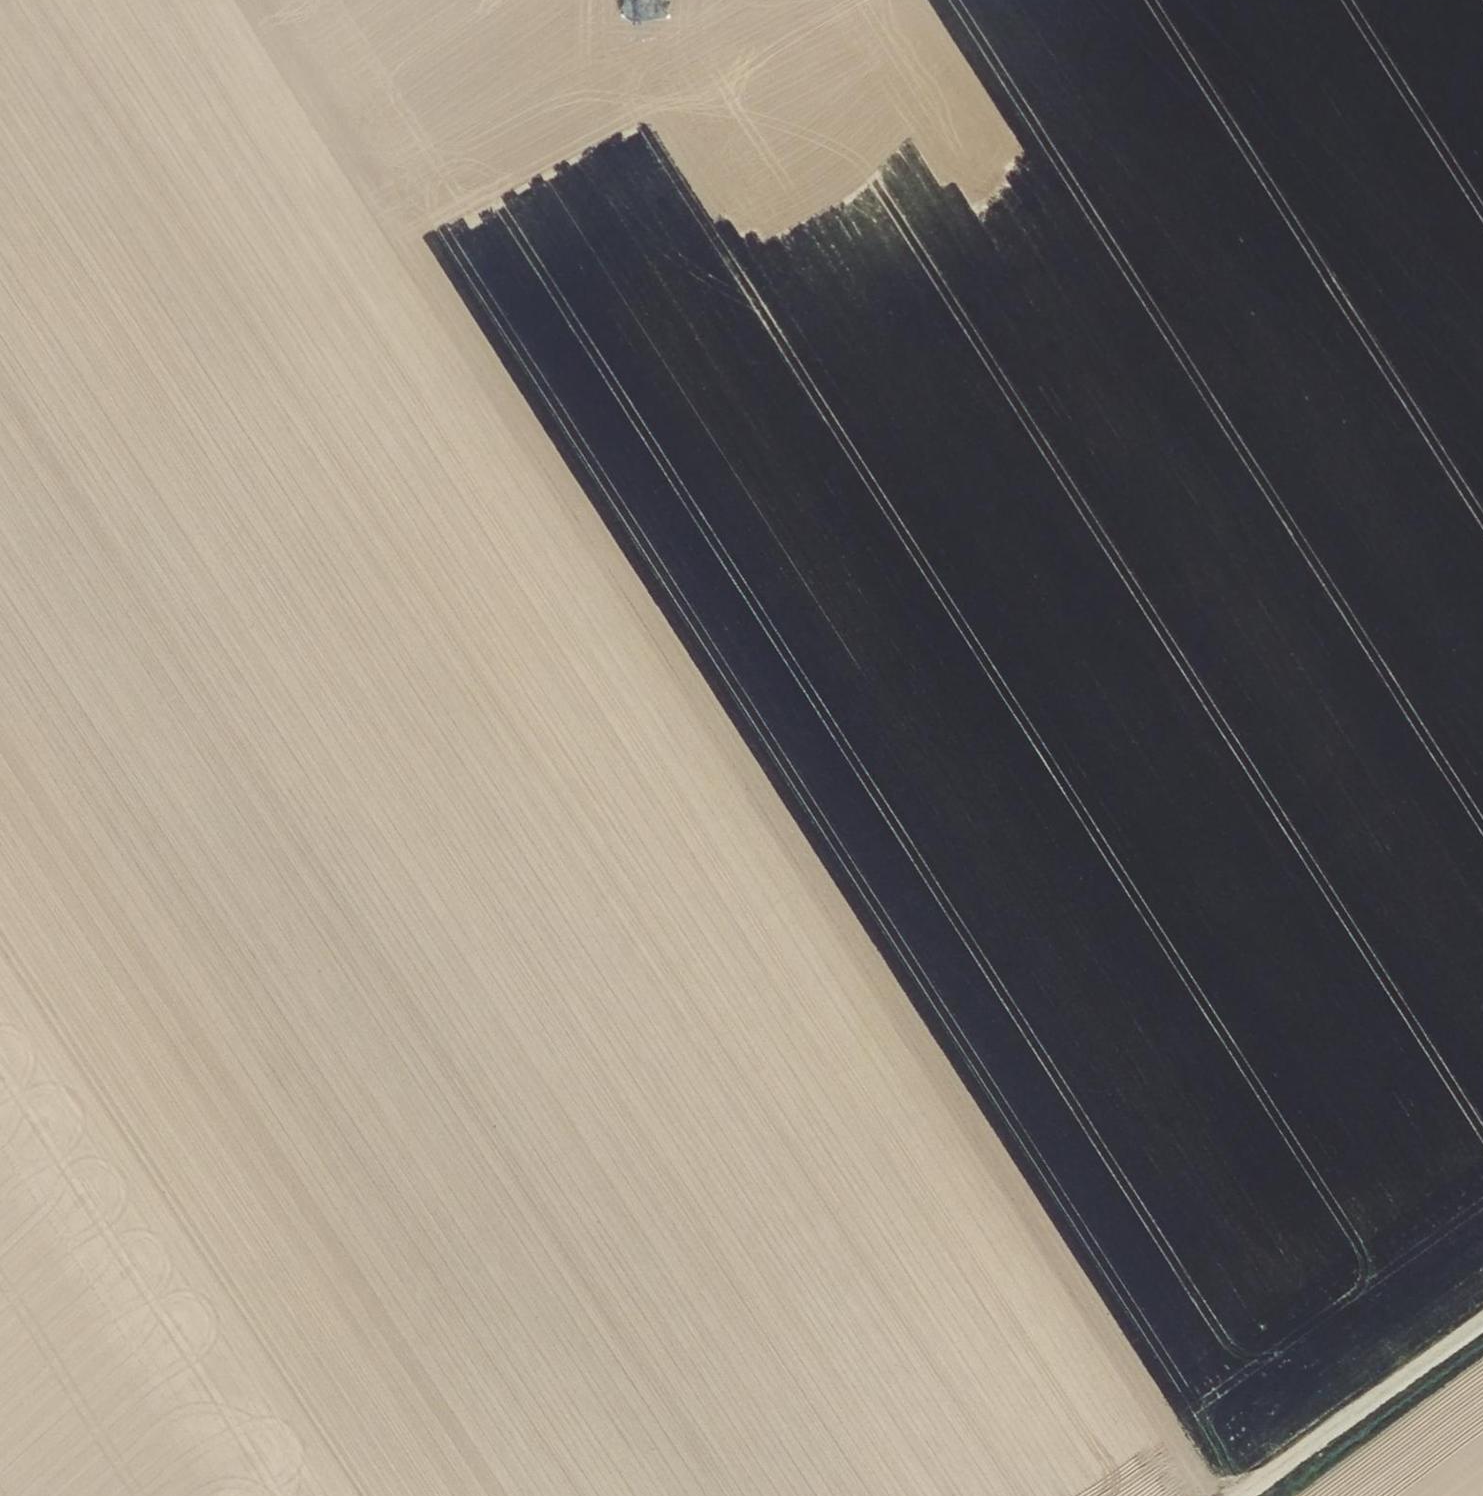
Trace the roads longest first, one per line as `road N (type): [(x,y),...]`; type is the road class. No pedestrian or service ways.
road 1 (track): [(1482,1317),(1238,1495)]

